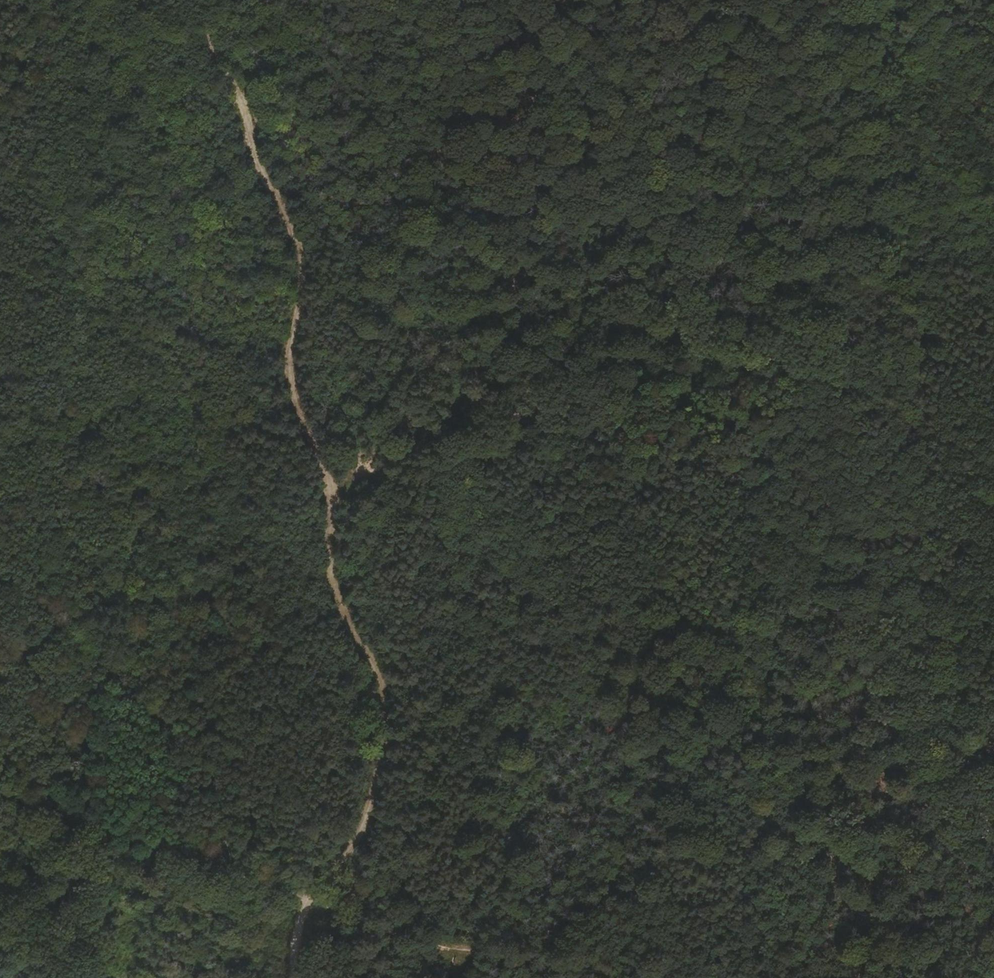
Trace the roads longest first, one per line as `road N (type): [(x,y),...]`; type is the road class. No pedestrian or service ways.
road 1 (track): [(296,977),(298,928),(372,802),(389,704),(327,564),(329,481),(285,361),(301,255),(212,45),(208,0)]

